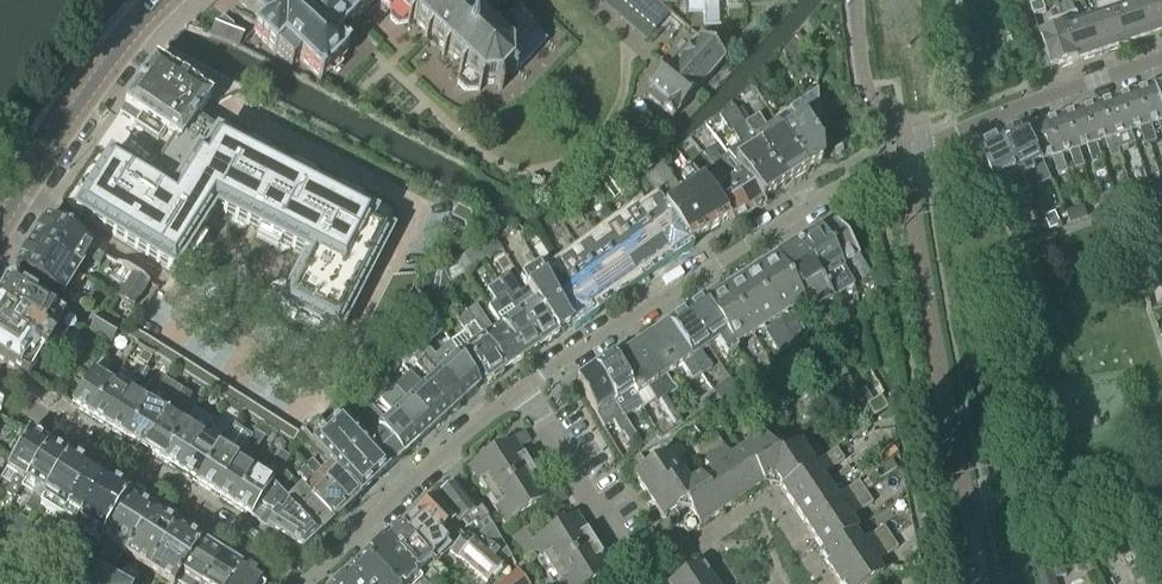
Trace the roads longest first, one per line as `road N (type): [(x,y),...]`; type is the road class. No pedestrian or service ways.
road 1 (residential): [(1161,58),(954,130),(825,196),(520,391)]
road 2 (residential): [(0,387),(271,559),(287,583)]
road 3 (residential): [(520,391),(302,583)]
road 4 (tertiary): [(0,222),(78,102),(164,0)]
road 5 (residential): [(651,541),(622,545),(609,531),(520,391)]

